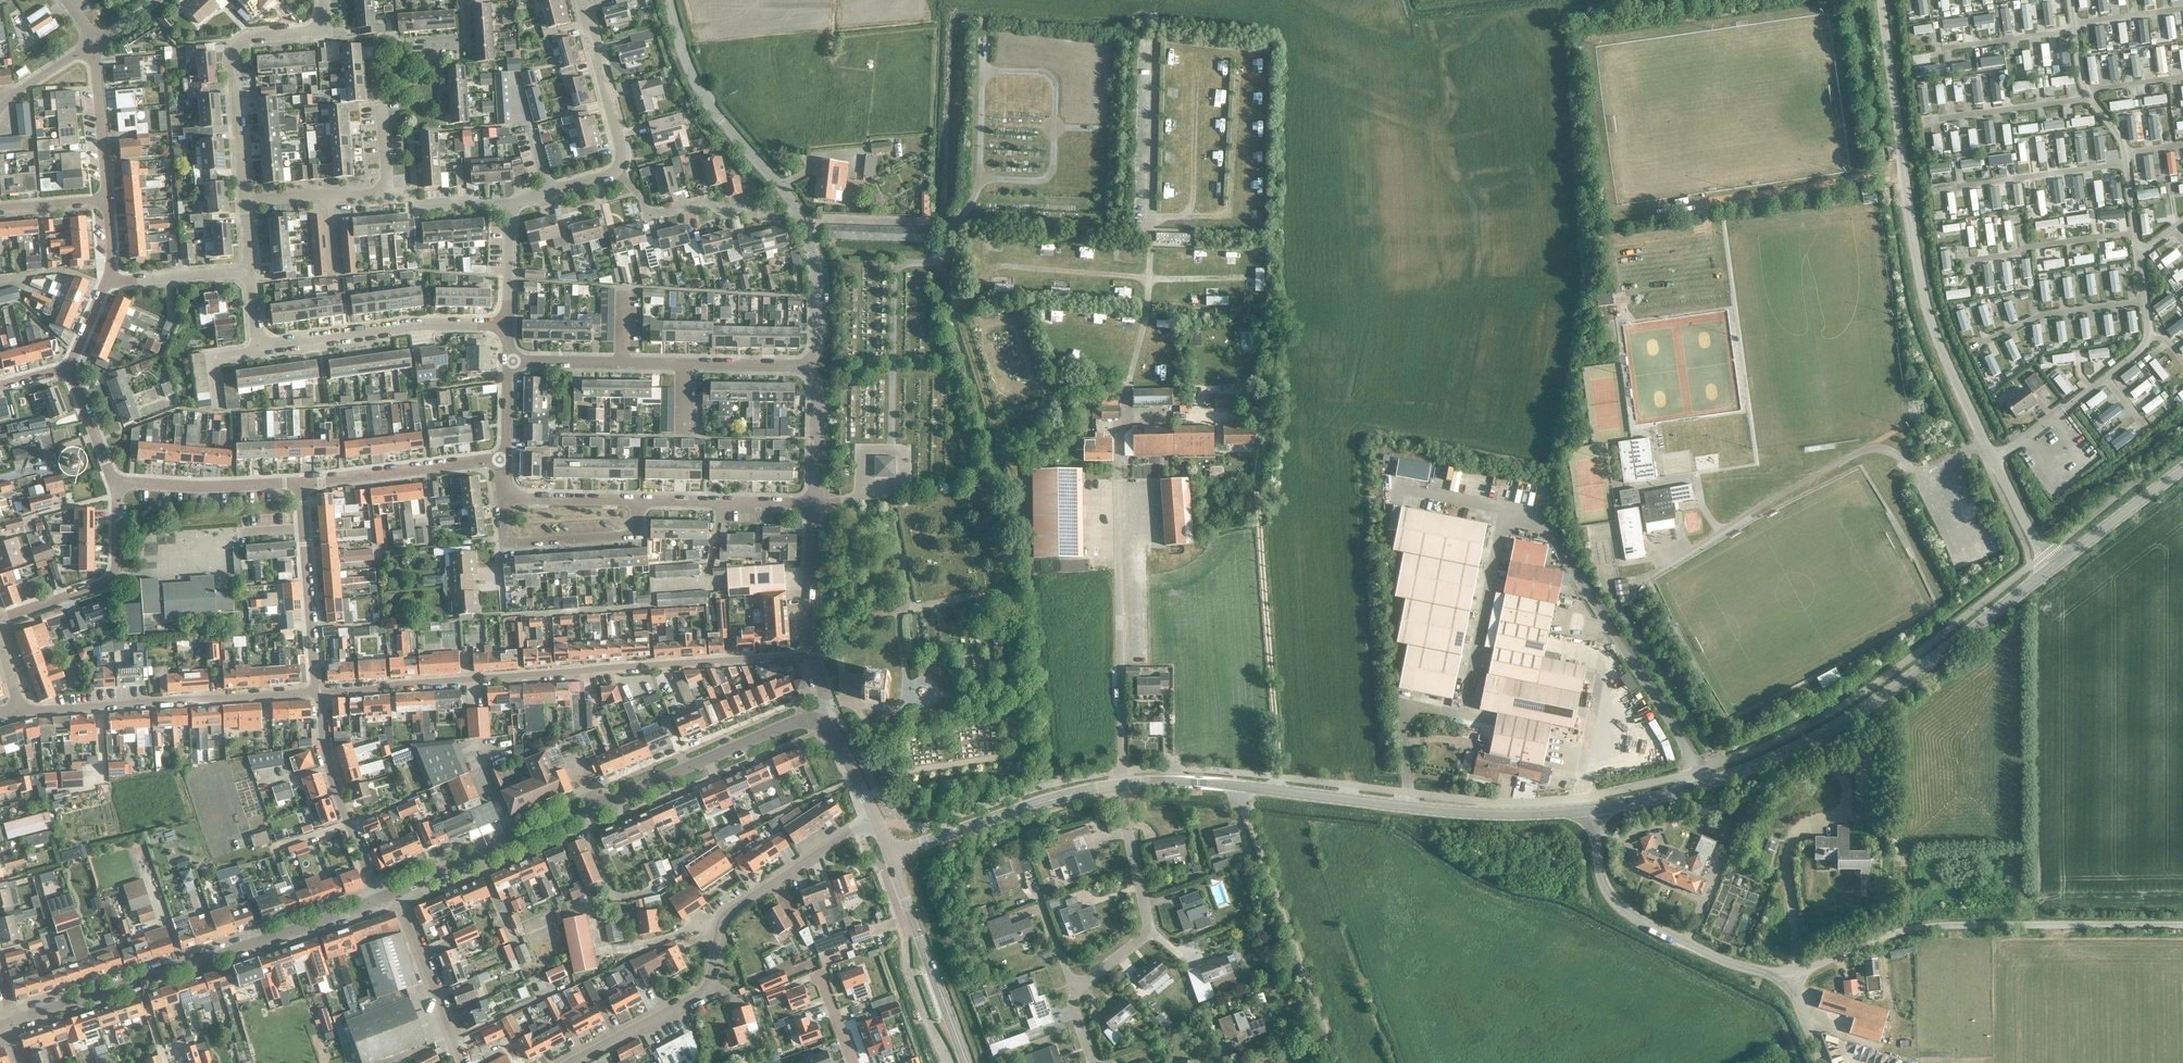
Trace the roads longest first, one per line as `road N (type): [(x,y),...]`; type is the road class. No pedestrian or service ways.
road 1 (unclassified): [(2054,568),(2030,533),(1927,309),(1880,0)]
road 2 (secondary): [(1591,810),(1729,777),(1831,731),(2054,568)]
road 3 (residential): [(320,692),(811,654)]
road 4 (secondary): [(399,890),(796,722),(816,722)]
road 5 (residential): [(569,1062),(697,995),(729,913),(861,826),(881,826)]
road 6 (residential): [(809,366),(817,299),(805,231),(775,182),(705,101),(668,0)]
road 7 (unclassified): [(1787,975),(1867,942),(1935,926),(2182,925)]
road 8 (secondary): [(1237,786),(1445,811),(1591,810)]
road 9 (residential): [(17,706),(320,692)]
road 10 (residential): [(1336,1062),(1237,786)]
road 11 (unclassified): [(1591,810),(1602,880),(1621,907),(1727,962),(1787,975)]
road 12 (residential): [(245,200),(235,50),(253,37),(318,29),(324,0)]
road 13 (secondary): [(139,980),(377,899)]
road 14 (residential): [(259,350),(409,326),(507,324)]
road 15 (secondary): [(892,856),(1011,811),(1123,785)]
road 16 (secondary): [(966,1062),(892,856)]
road 17 (residential): [(377,899),(329,765),(320,692)]
road 18 (residential): [(1123,785),(1119,572)]
road 19 (residential): [(0,618),(111,577),(118,486)]
road 20 (residential): [(300,482),(505,459)]
road 21 (residential): [(506,498),(507,536),(524,544),(630,535),(638,502)]
road 22 (residential): [(779,212),(764,215),(756,205),(725,212),(707,202),(650,213),(617,169)]
road 23 (residential): [(463,1062),(399,890)]
road 24 (residential): [(118,486),(300,482)]
road 25 (residential): [(638,502),(814,504)]
road 26 (residential): [(617,169),(621,146),(582,0)]
road 27 (residential): [(320,692),(304,528)]
road 28 (secondary): [(2054,568),(2182,471)]
road 29 (residential): [(107,202),(93,45)]
road 30 (residential): [(811,654),(805,631),(814,504)]
road 31 (residential): [(1150,931),(1123,785)]
road 32 (residential): [(245,200),(389,194)]
road 33 (residential): [(107,280),(250,271)]
road 34 (residential): [(814,504),(817,389),(809,366)]
road 35 (secondary): [(12,1027),(139,980)]
road 36 (residential): [(638,502),(506,498)]
road 37 (residential): [(118,486),(68,369)]
road 38 (residential): [(809,366),(683,364)]
road 39 (secondary): [(881,826),(835,737),(816,722)]
road 40 (residential): [(549,192),(515,74)]
road 41 (residential): [(507,324),(510,203)]

